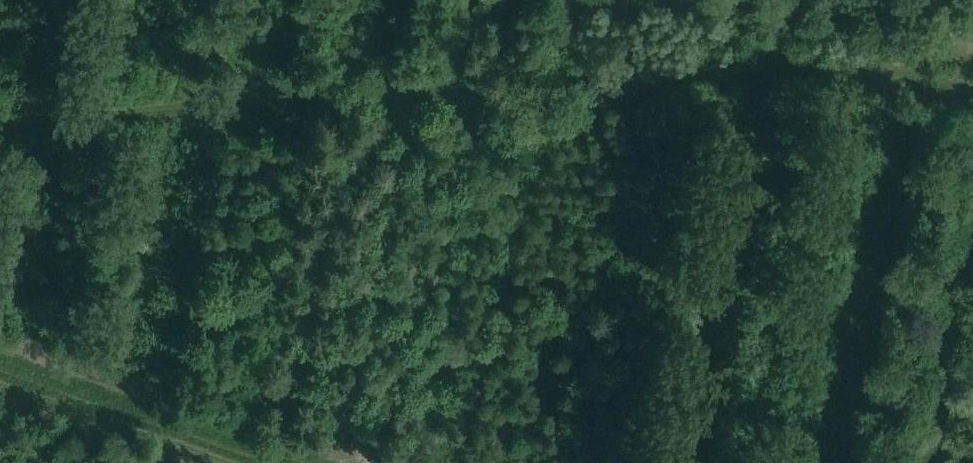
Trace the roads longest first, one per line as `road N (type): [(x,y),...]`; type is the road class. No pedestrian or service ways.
road 1 (track): [(972,93),(846,67),(751,61),(0,123)]
road 2 (track): [(307,462),(0,357)]
road 3 (track): [(224,462),(0,386)]

